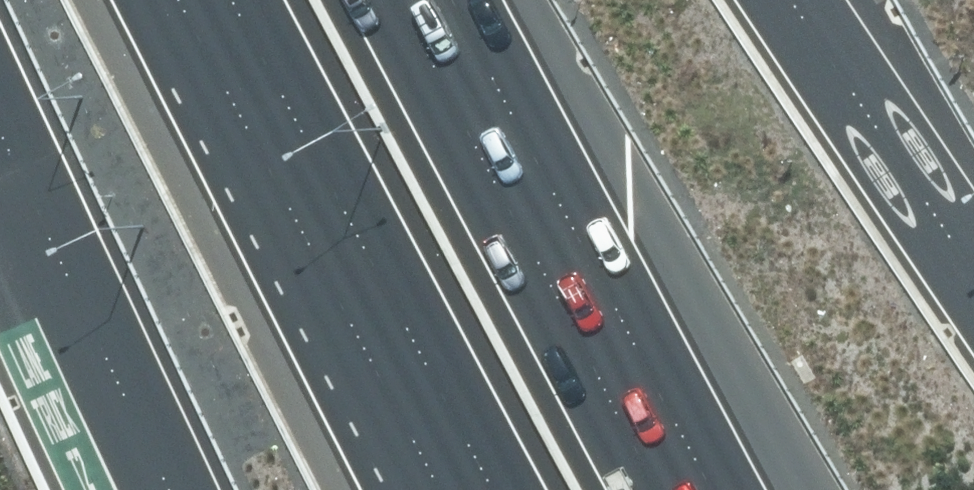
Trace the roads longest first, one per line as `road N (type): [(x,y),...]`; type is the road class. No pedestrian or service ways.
road 1 (motorway): [(453,0),(726,489)]
road 2 (motorway): [(472,489),(212,0)]
road 3 (motorway): [(190,489),(0,90)]
road 4 (motorway): [(794,0),(973,258)]

